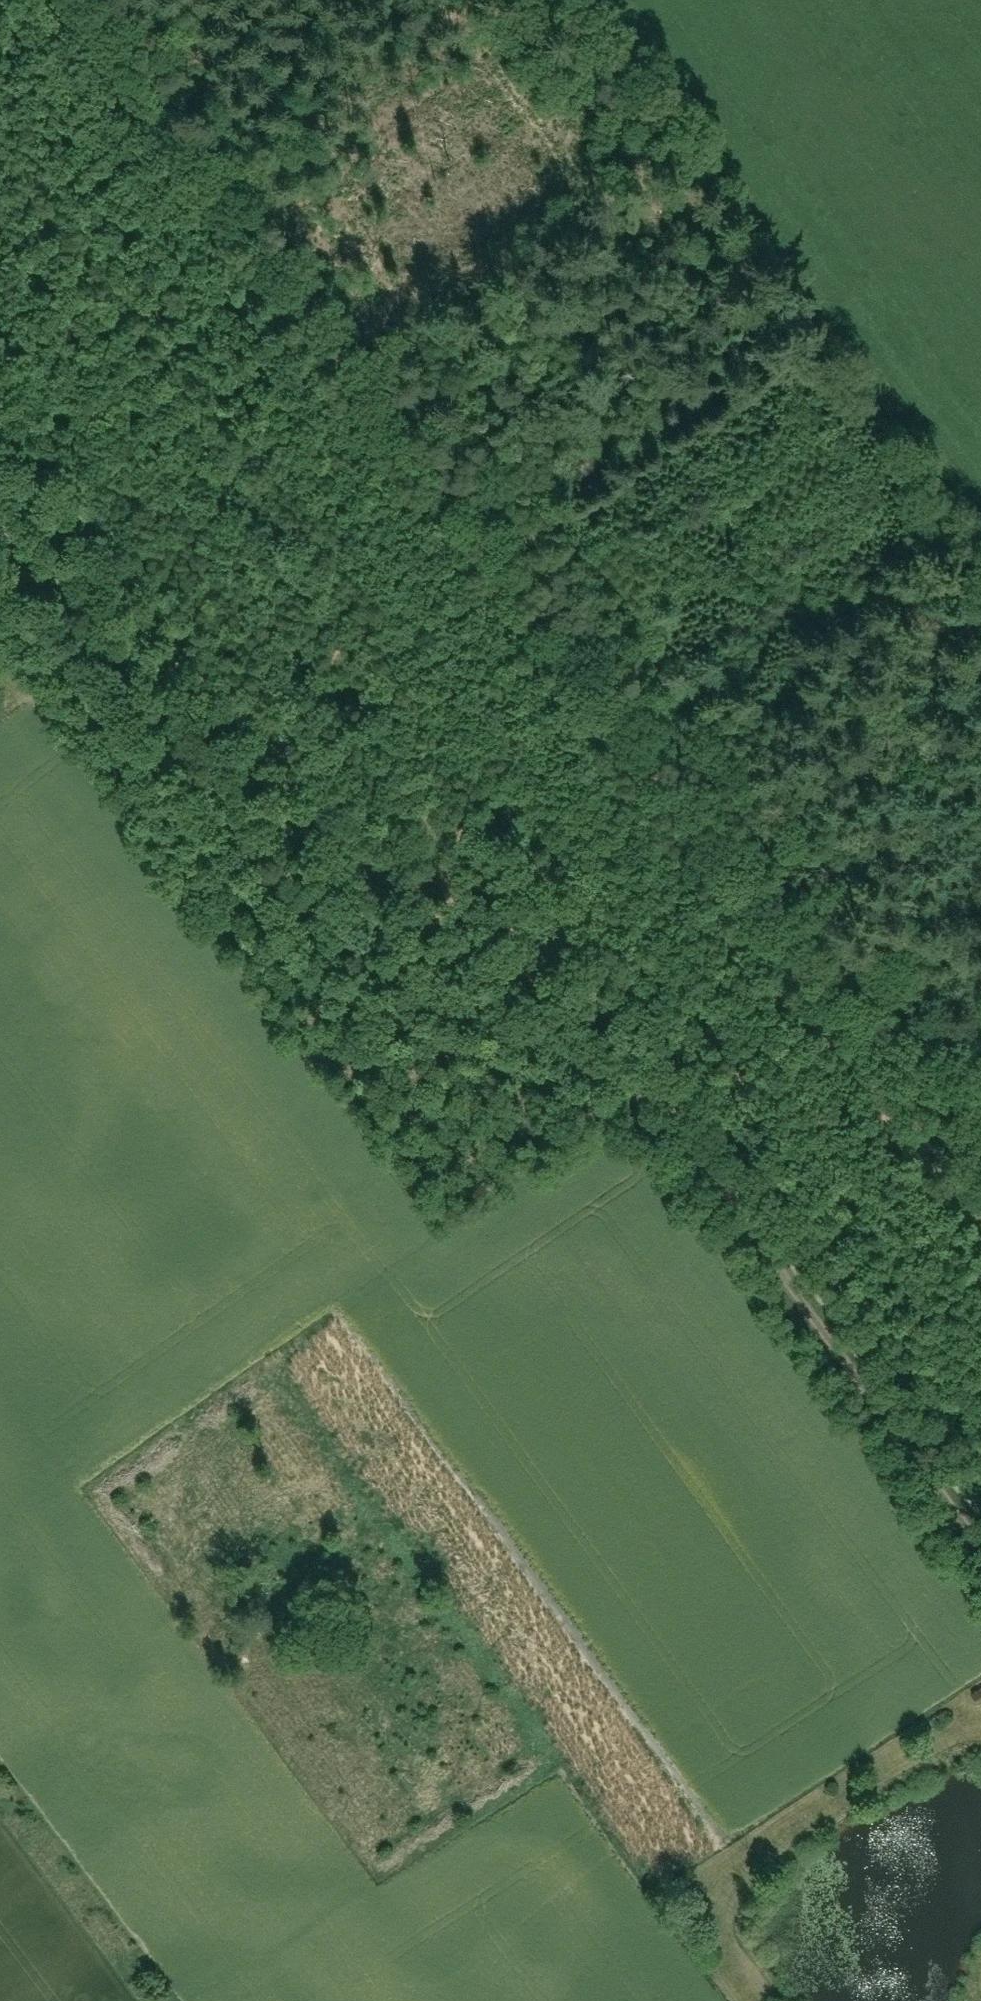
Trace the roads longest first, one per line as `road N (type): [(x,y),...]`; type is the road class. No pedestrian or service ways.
road 1 (track): [(980,1556),(668,1118),(600,1070),(306,938),(269,902),(104,680),(0,565)]

